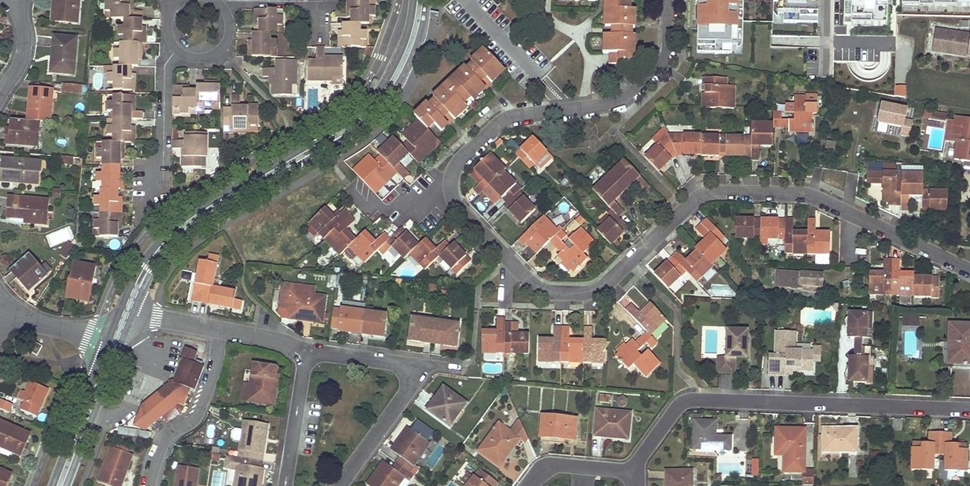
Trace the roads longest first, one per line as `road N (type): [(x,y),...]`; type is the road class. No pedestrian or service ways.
road 1 (residential): [(969,269),(815,197),(715,192),(692,202),(596,291),(534,287),(458,208),(451,175),(509,119),(611,105),(632,95),(668,54),(670,0)]
road 2 (tertiary): [(127,312),(148,264),(186,223),(336,137),(378,101),(409,53),(420,0)]
road 3 (residential): [(969,409),(697,397),(678,407),(633,469)]
road 4 (residential): [(148,485),(163,441),(198,410),(221,330)]
road 5 (tertiary): [(57,485),(113,343)]
road 6 (residential): [(338,485),(427,364)]
road 7 (residential): [(307,353),(286,485)]
road 8 (residential): [(427,364),(307,353)]

